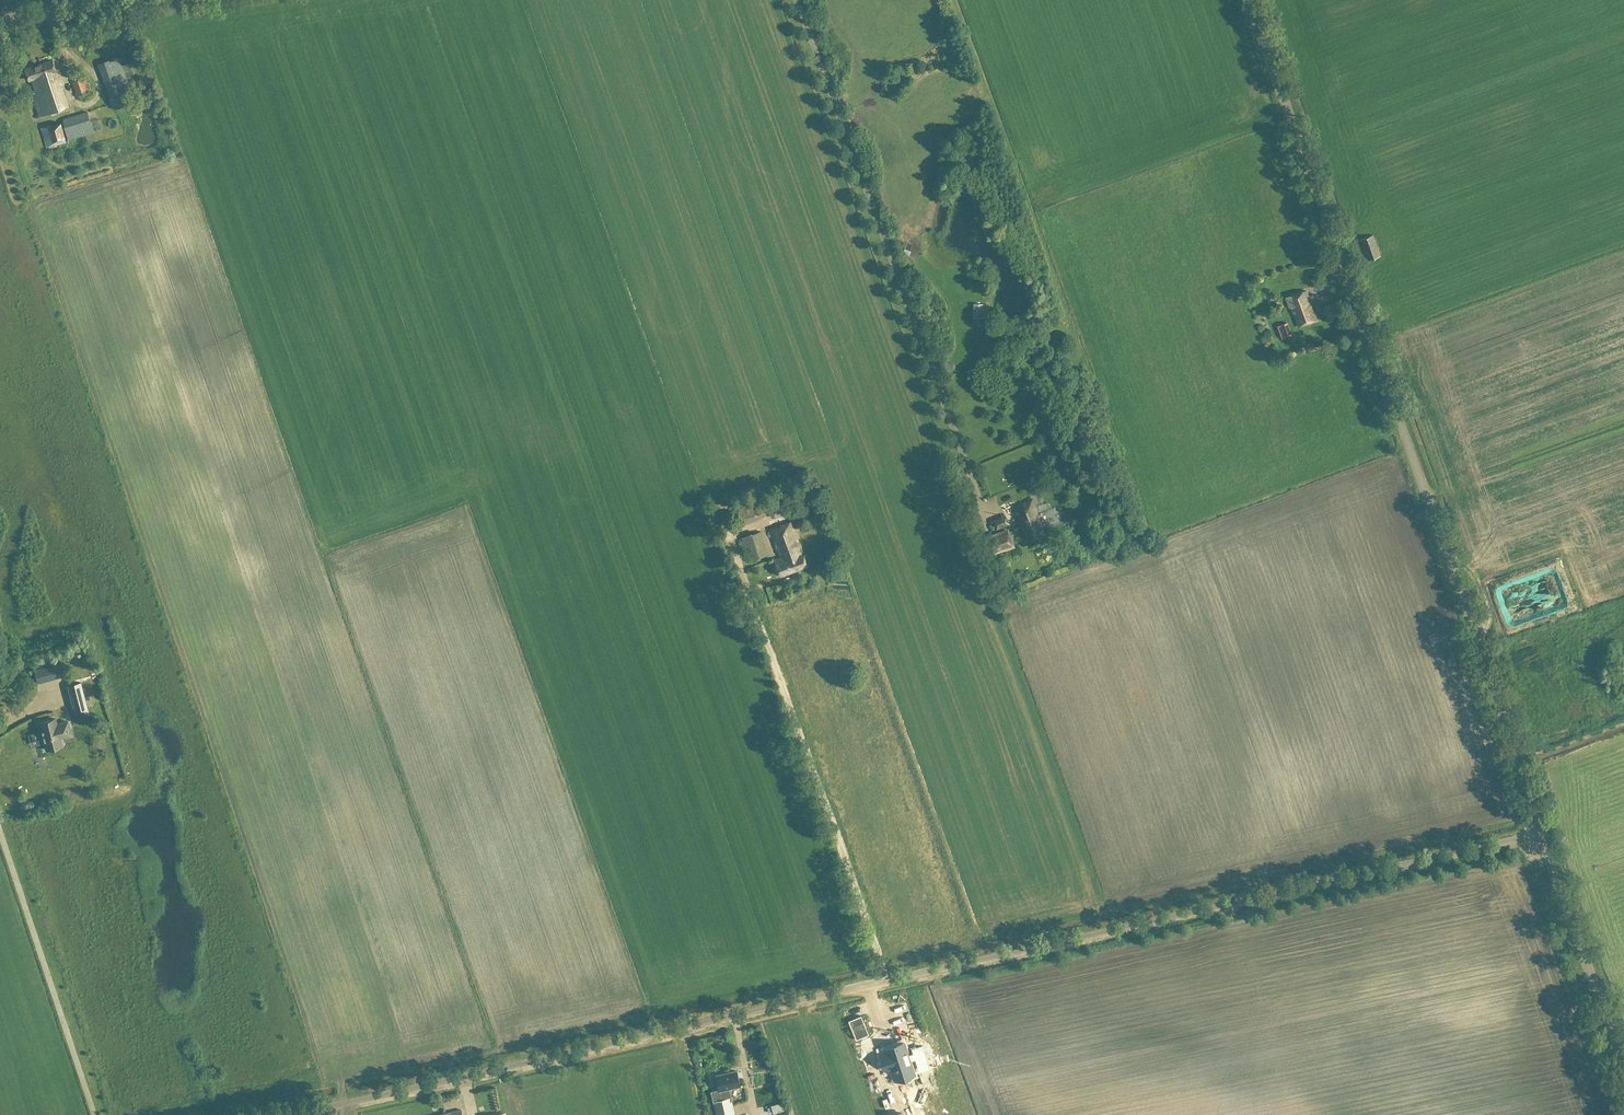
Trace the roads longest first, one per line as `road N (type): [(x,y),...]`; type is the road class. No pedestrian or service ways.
road 1 (unclassified): [(298,1114),(1544,836)]
road 2 (unclassified): [(1544,836),(1250,0)]
road 3 (unclassified): [(1623,1062),(1544,836)]
road 4 (unclassified): [(0,28),(162,0)]

